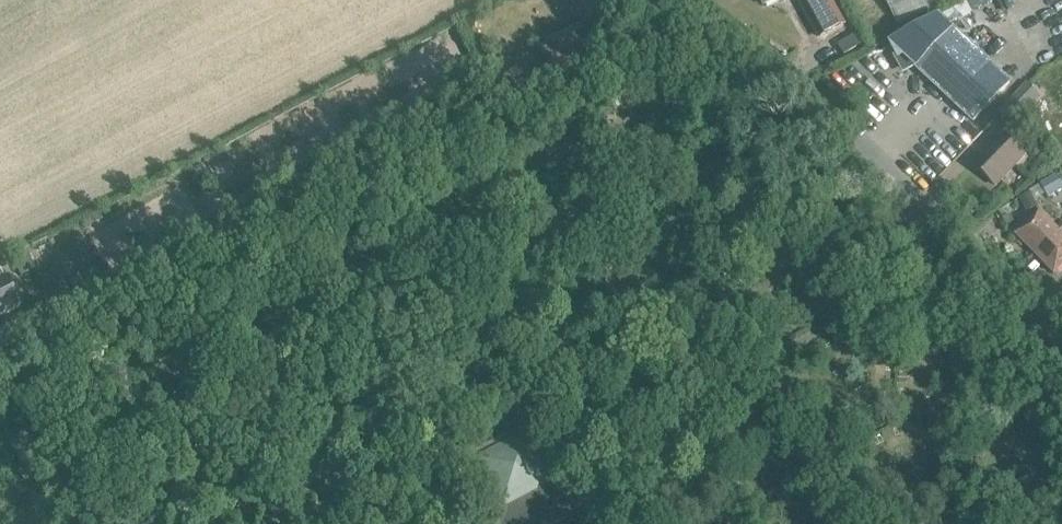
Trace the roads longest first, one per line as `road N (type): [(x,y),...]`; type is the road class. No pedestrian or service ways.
road 1 (unclassified): [(1061,340),(733,39),(665,0)]

